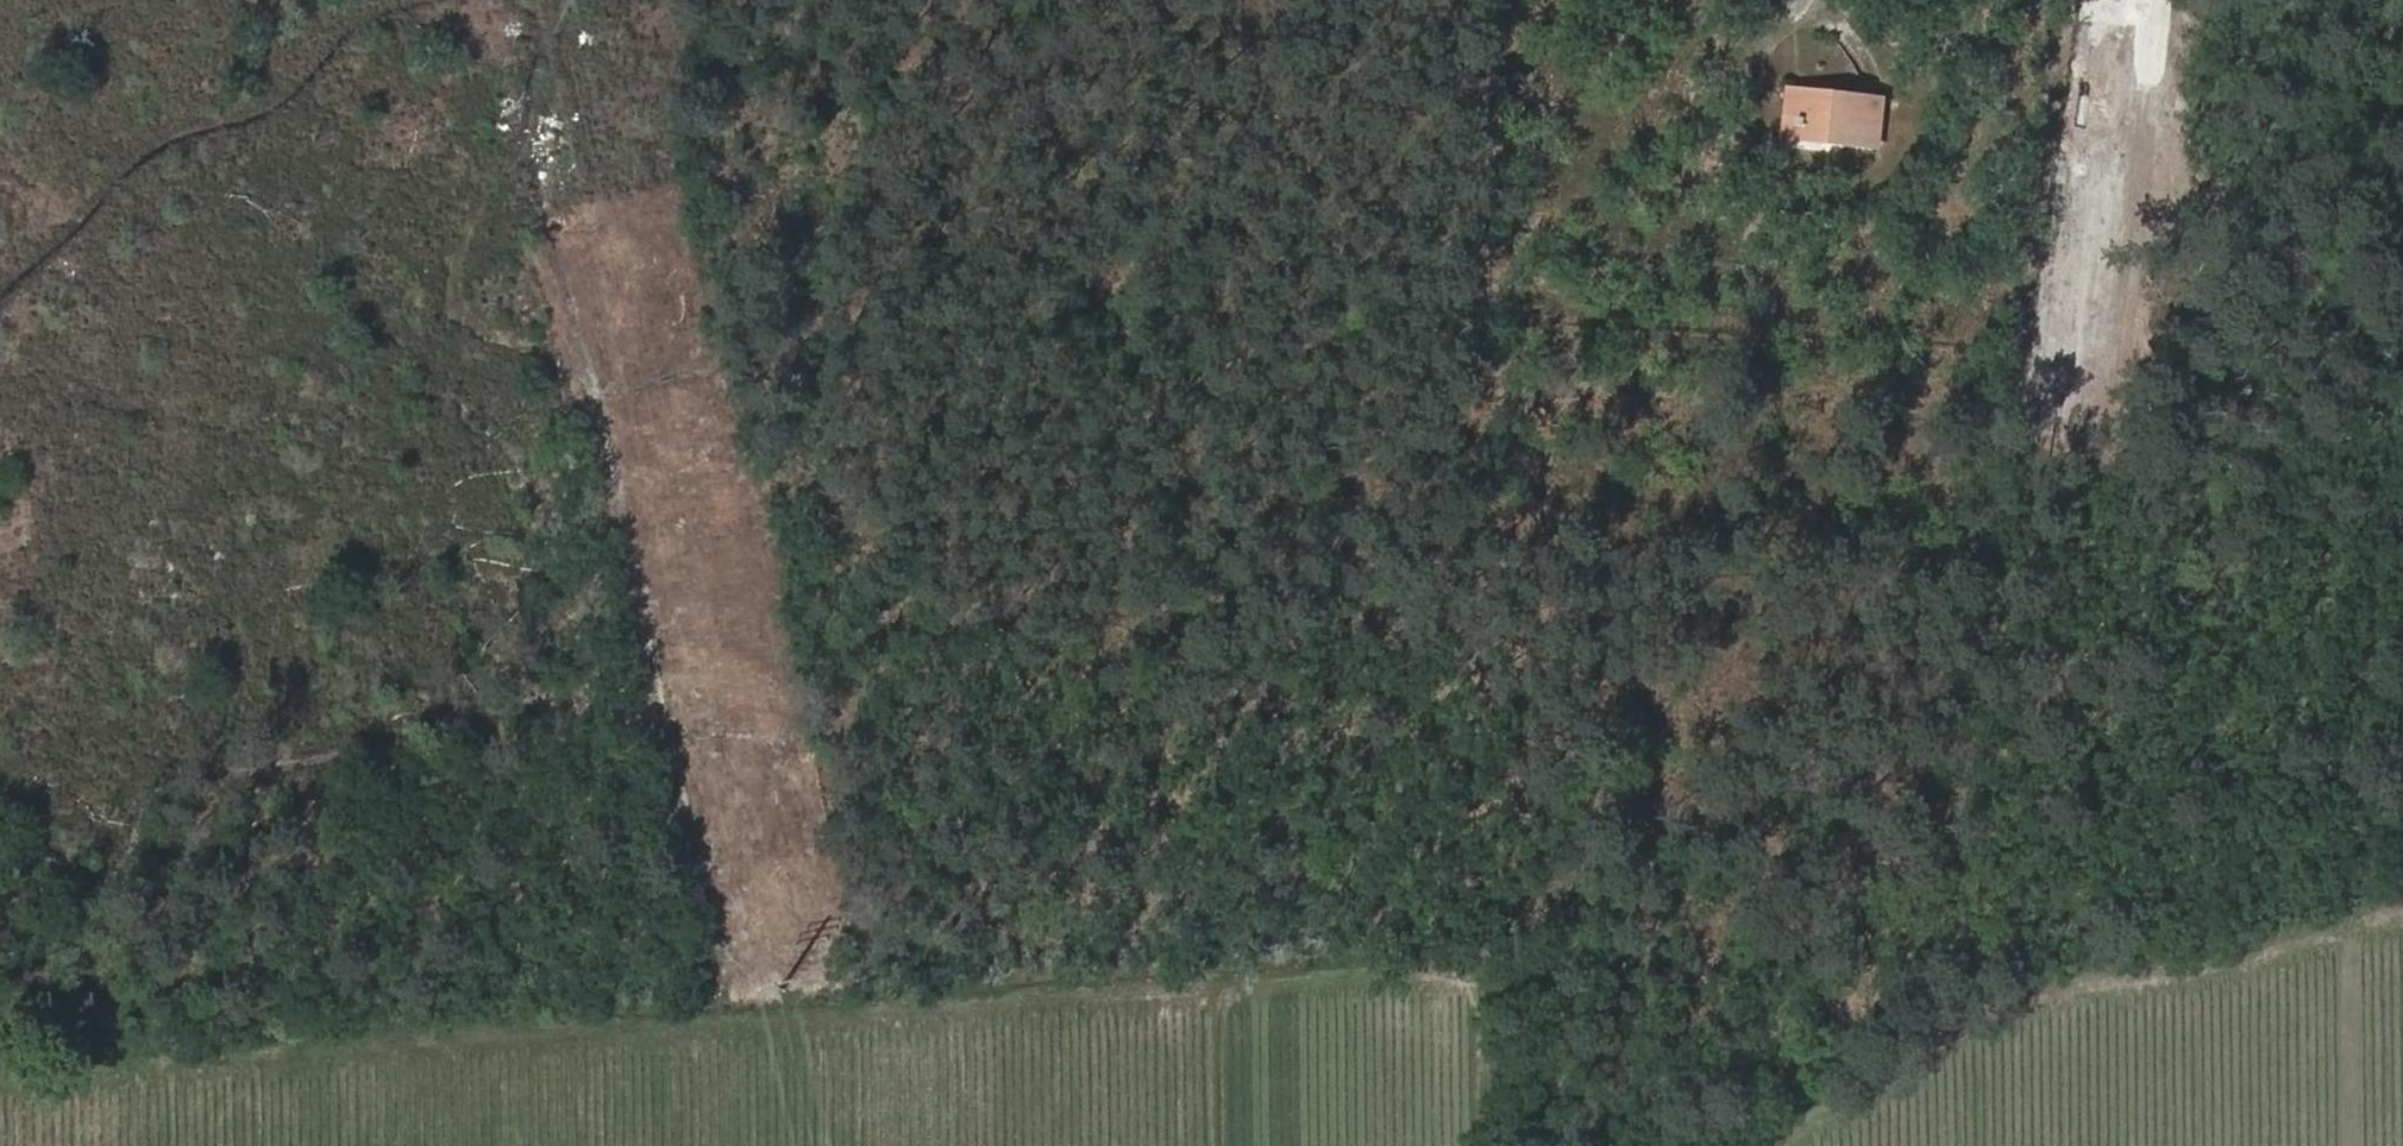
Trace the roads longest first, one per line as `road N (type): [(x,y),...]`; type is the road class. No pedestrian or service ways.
road 1 (unknown): [(2134,0),(2086,350)]

